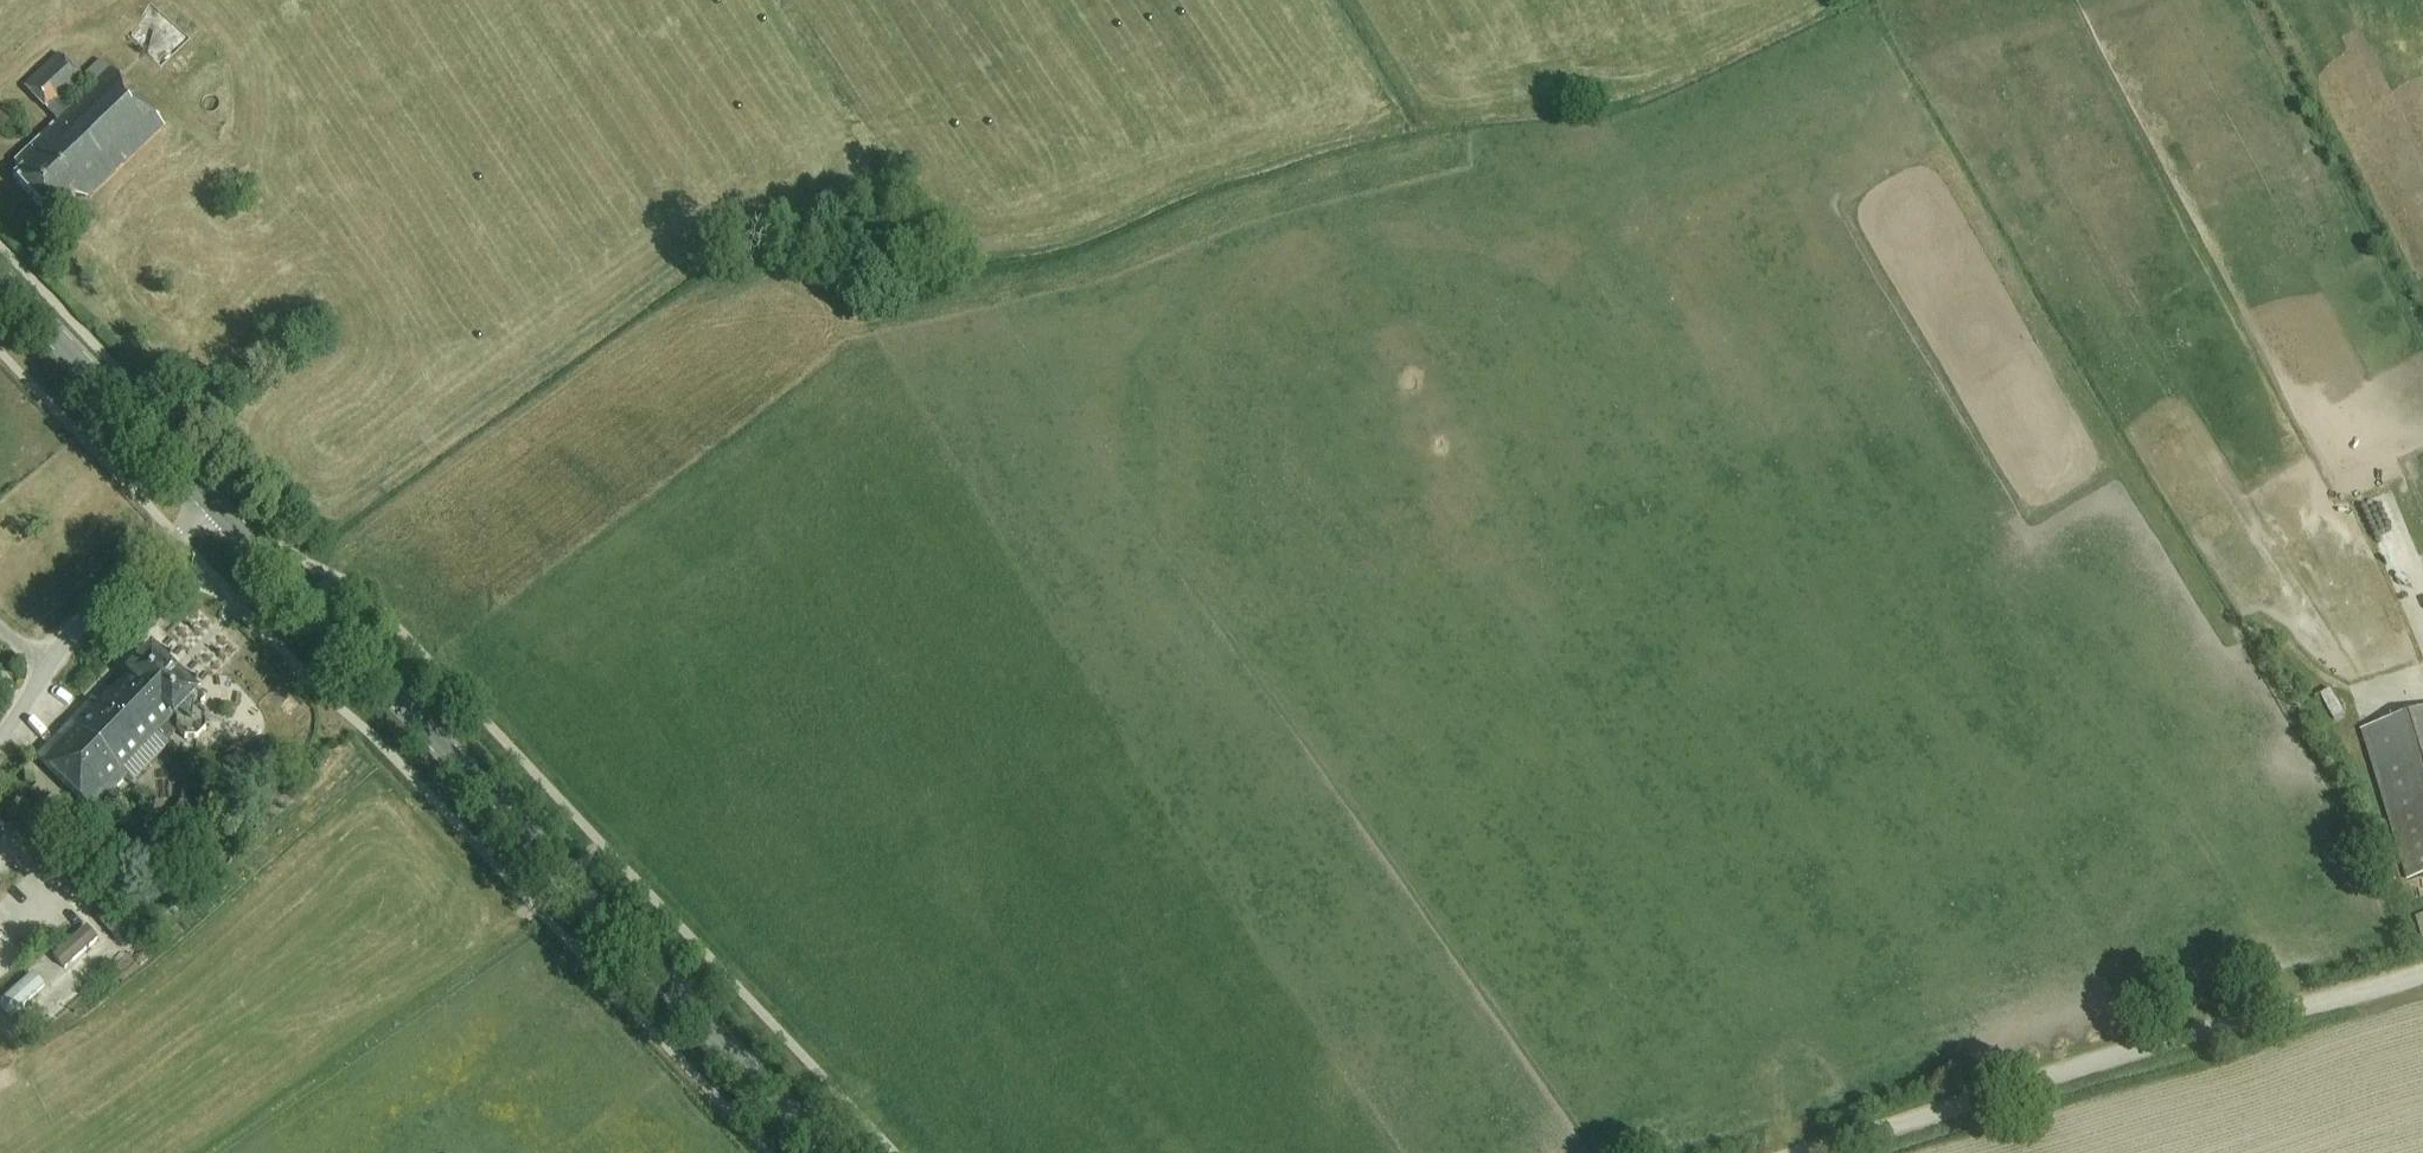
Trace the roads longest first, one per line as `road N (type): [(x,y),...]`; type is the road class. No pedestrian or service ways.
road 1 (tertiary): [(216,505),(827,1152)]
road 2 (track): [(1810,1152),(2422,968)]
road 3 (unclassified): [(0,741),(91,610),(216,505)]
road 4 (tertiary): [(0,277),(216,505)]

